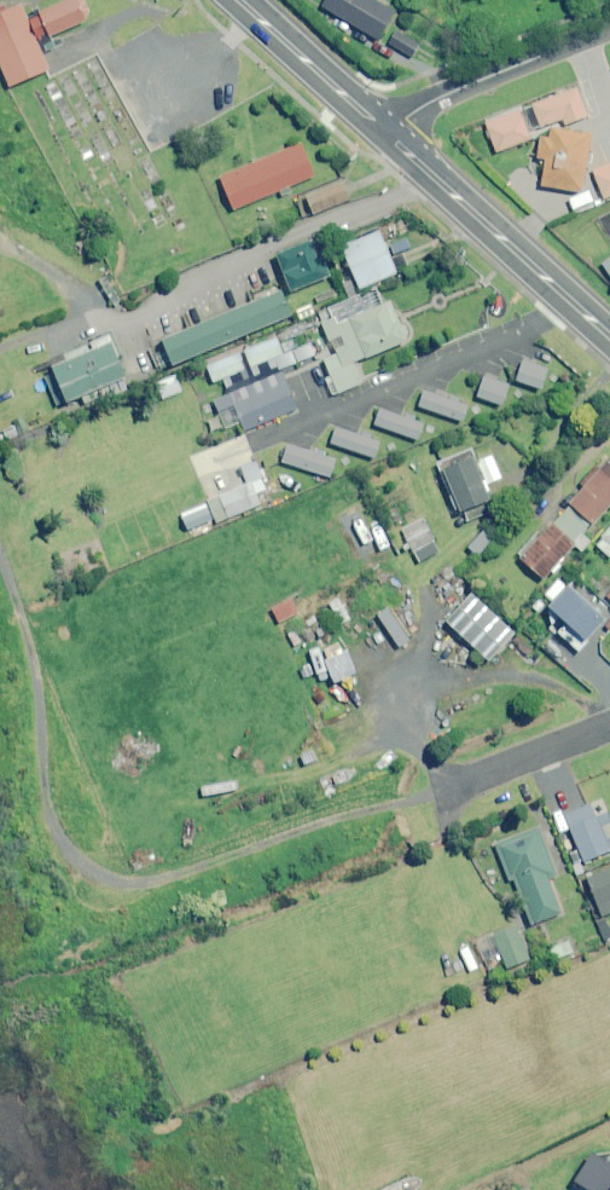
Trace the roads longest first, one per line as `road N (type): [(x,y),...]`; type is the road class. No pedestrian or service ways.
road 1 (track): [(0,559),(30,652),(50,804),(63,845),(92,872),(160,881),(434,794)]
road 2 (secondary): [(388,134),(609,337)]
road 3 (residential): [(388,134),(442,96),(609,31)]
road 4 (secondary): [(241,0),(388,134)]
road 5 (residential): [(434,794),(609,726)]

